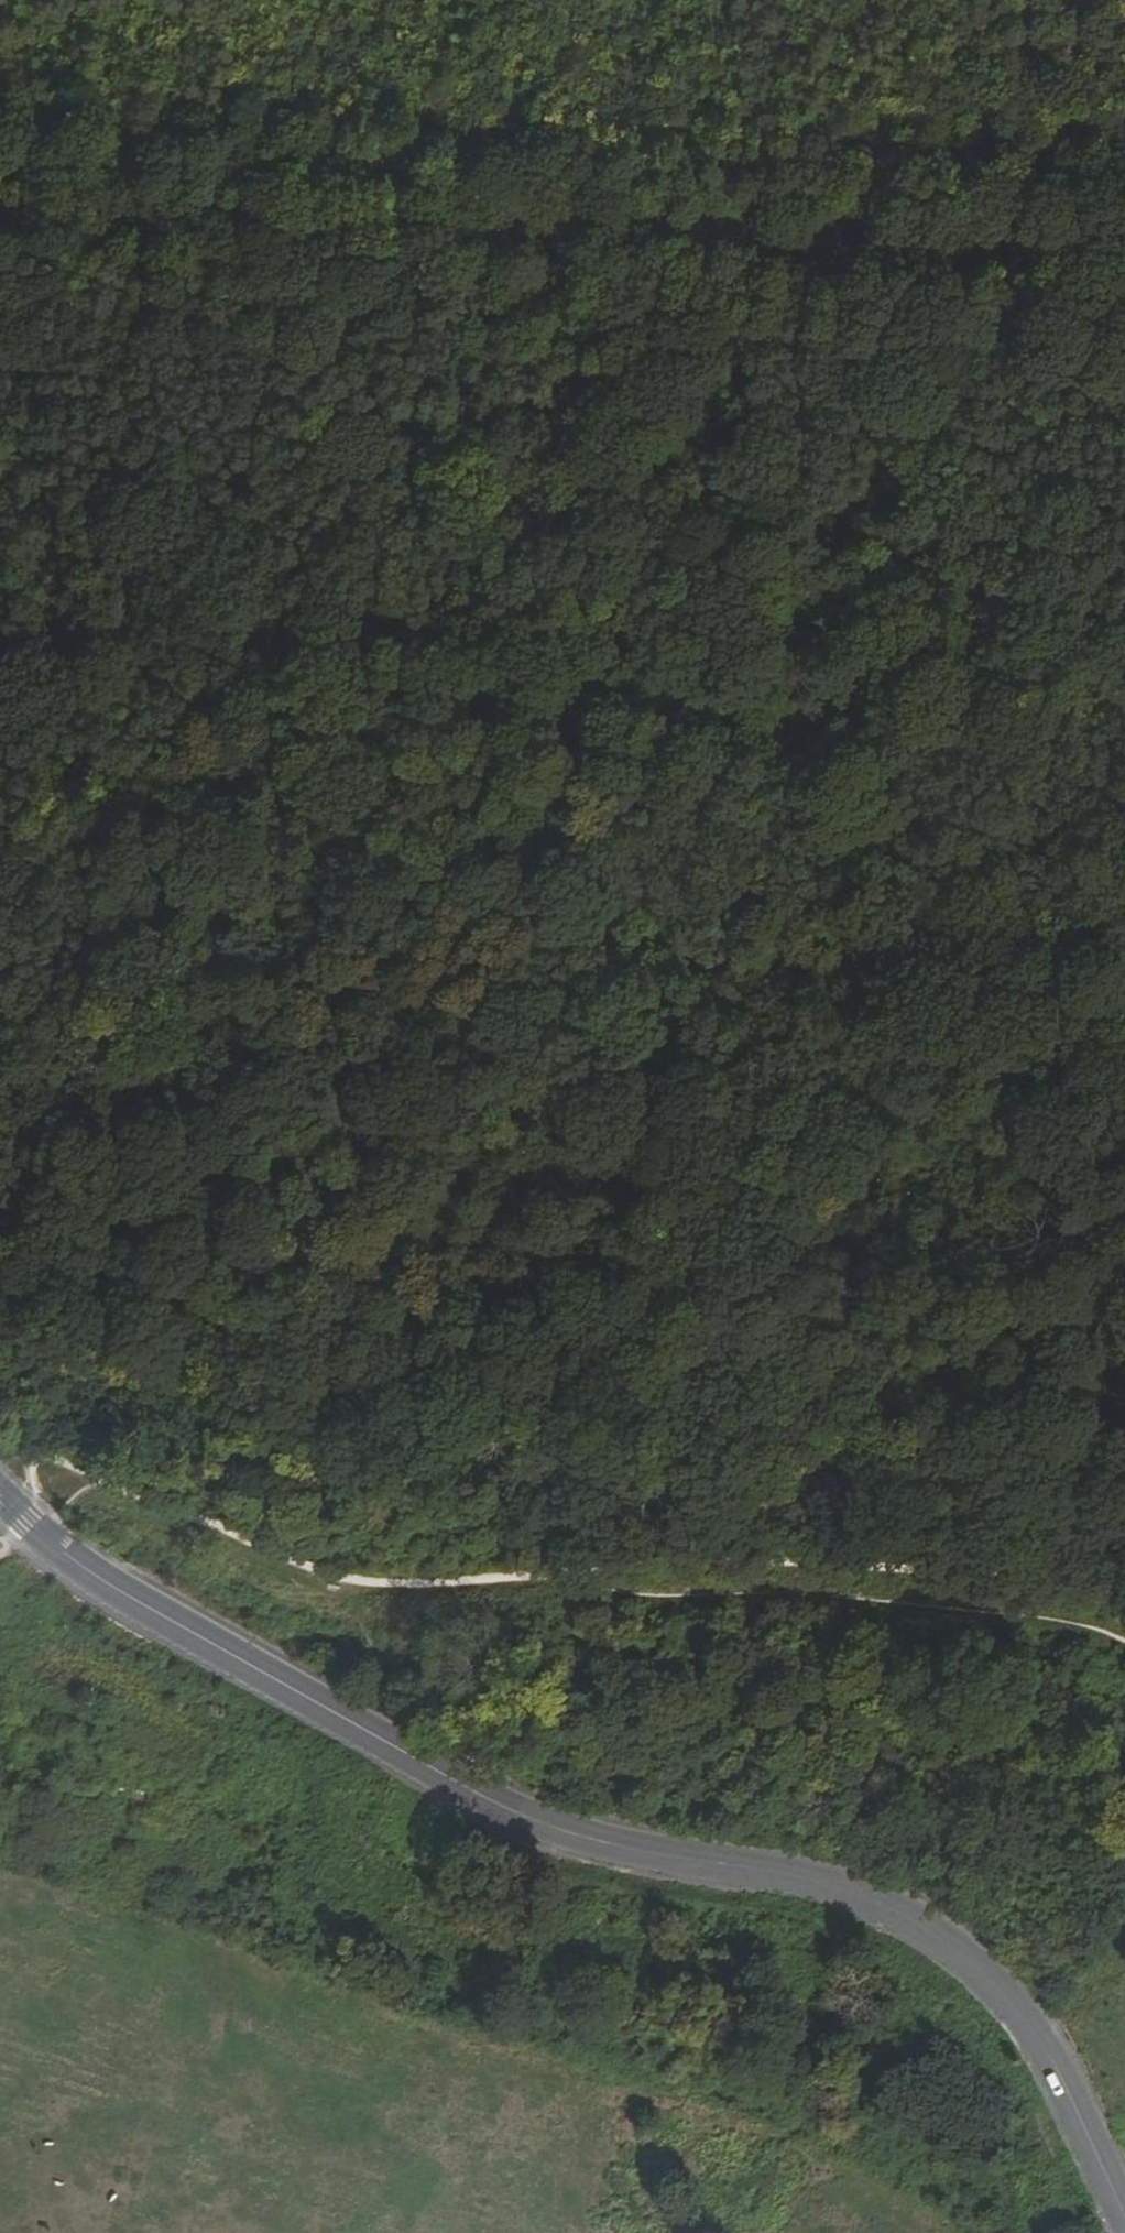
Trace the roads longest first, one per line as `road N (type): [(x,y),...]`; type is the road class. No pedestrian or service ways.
road 1 (tertiary): [(1124,2222),(1029,2024),(972,1961),(916,1921),(815,1880),(564,1833),(482,1797),(78,1562),(0,1492)]
road 2 (tertiary): [(0,217),(1124,240)]

